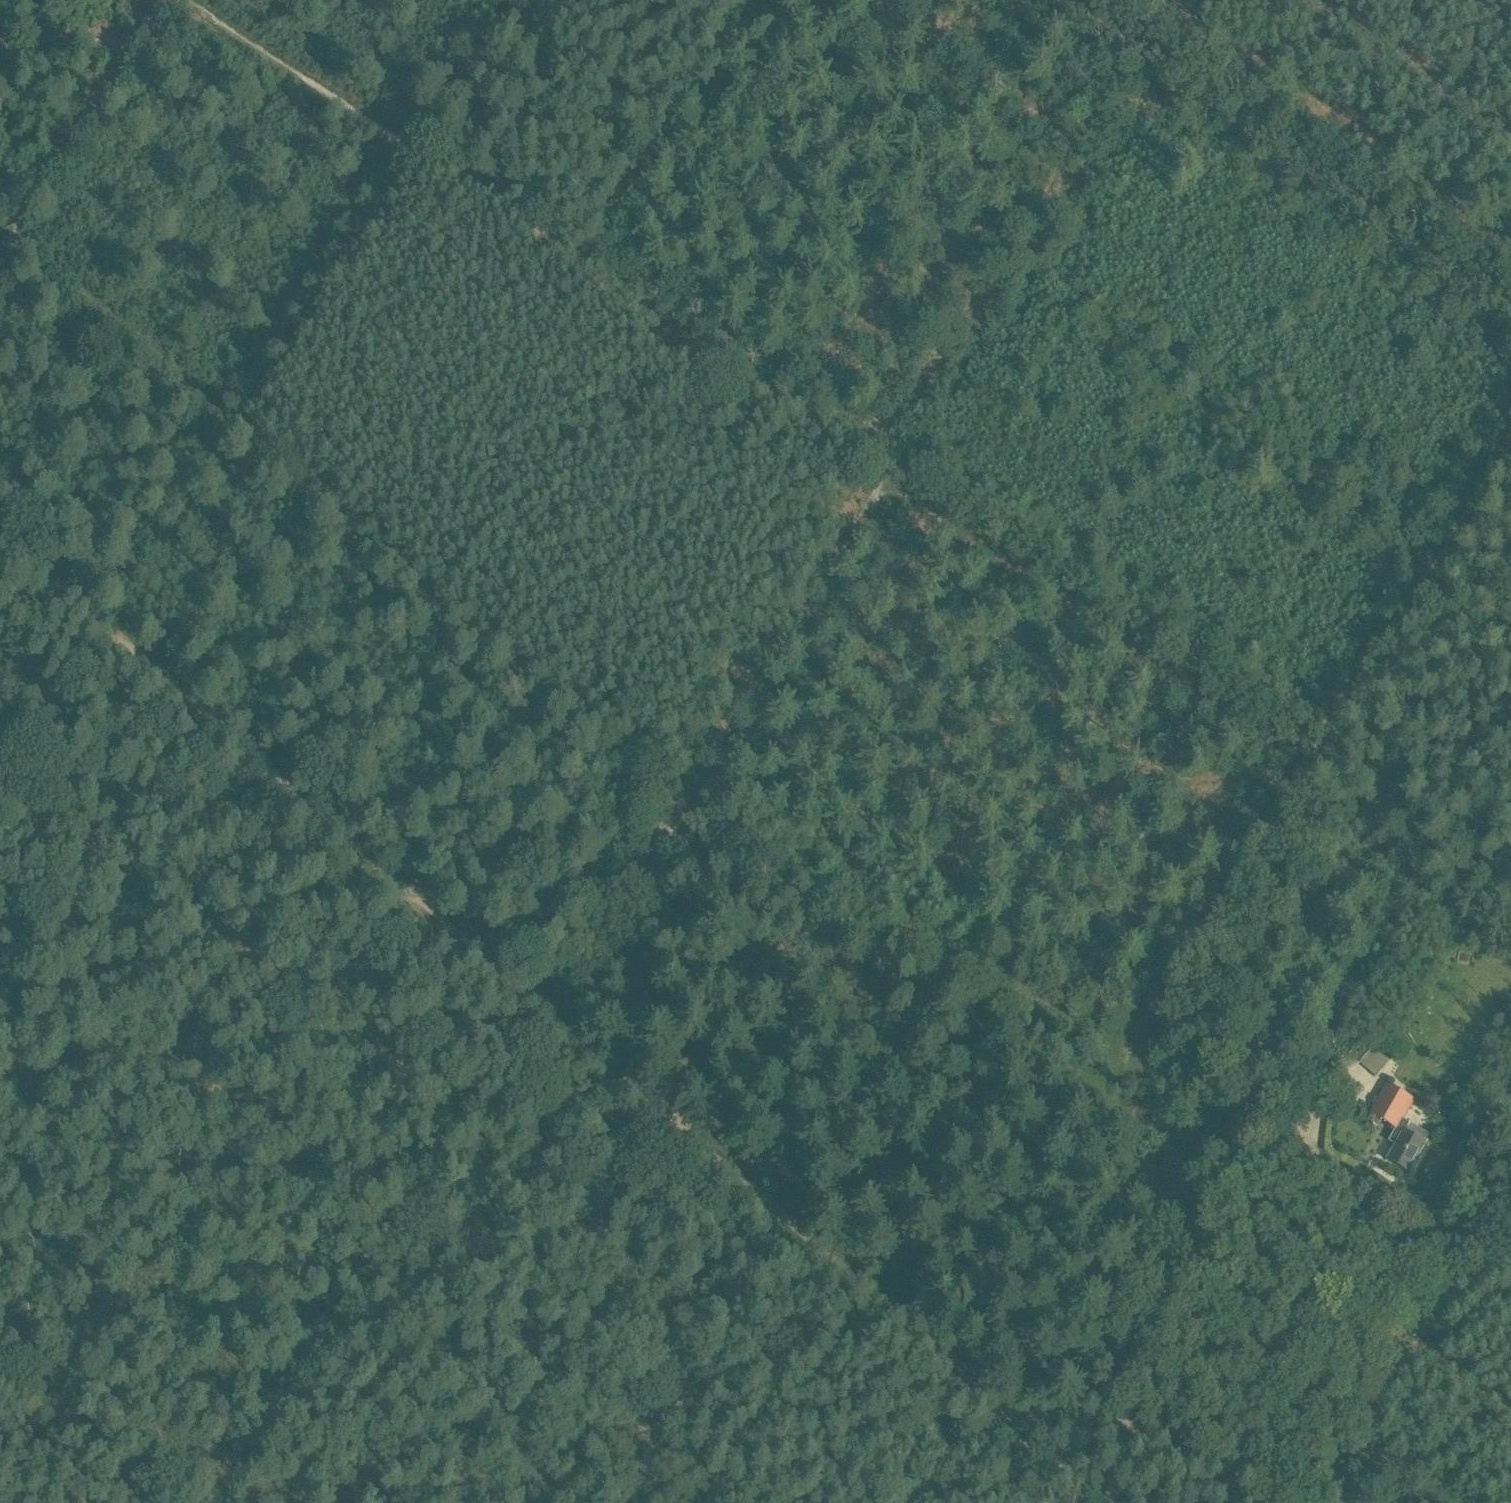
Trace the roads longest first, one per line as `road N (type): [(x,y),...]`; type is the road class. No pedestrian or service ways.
road 1 (track): [(1146,1502),(0,482)]
road 2 (track): [(437,171),(536,0)]
road 3 (track): [(1389,1193),(1462,1208),(1510,1192)]

